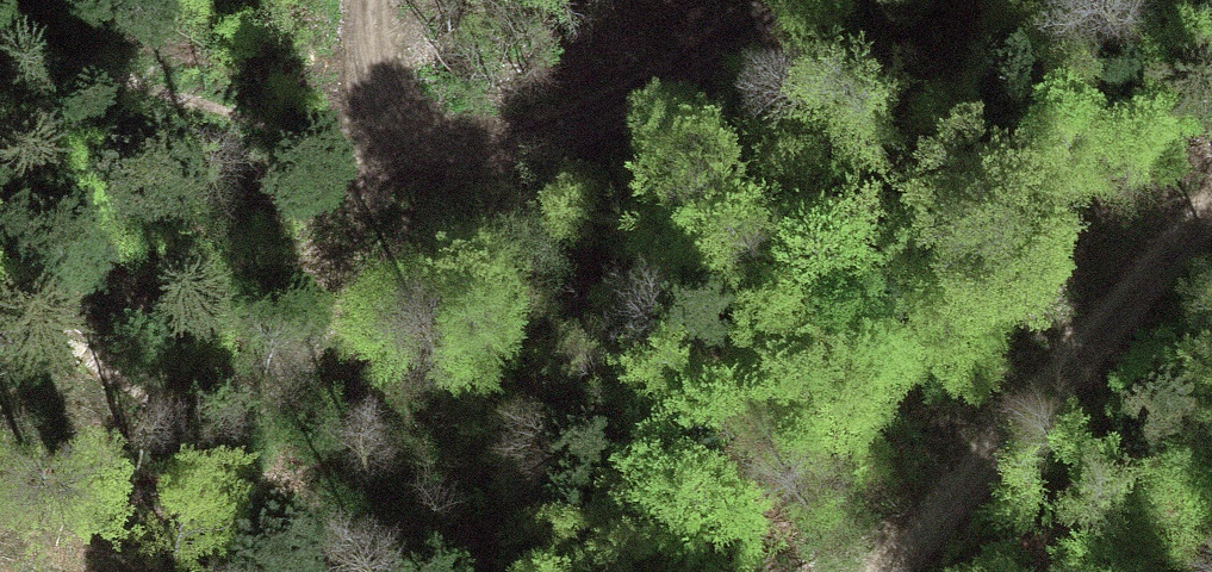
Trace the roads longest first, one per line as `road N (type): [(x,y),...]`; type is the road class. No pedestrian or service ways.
road 1 (track): [(736,43),(711,108),(544,349),(474,571)]
road 2 (track): [(377,24),(388,99),(411,123),(432,134),(522,142),(574,126),(736,43),(792,0)]
road 3 (track): [(892,571),(1211,213)]

